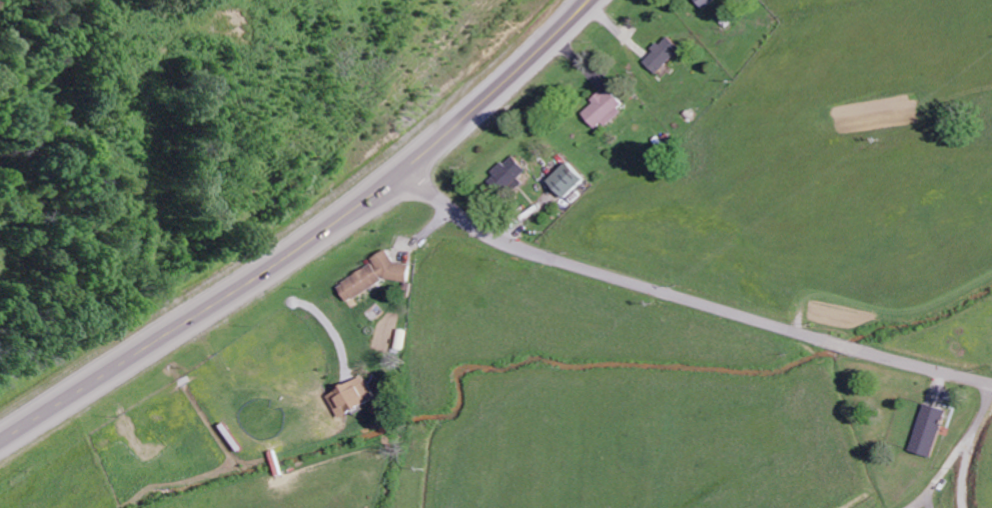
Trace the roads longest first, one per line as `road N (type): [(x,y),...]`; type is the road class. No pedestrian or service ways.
road 1 (trunk): [(0,400),(421,151),(512,81),(595,0)]
road 2 (residential): [(362,187),(504,244),(991,382)]

